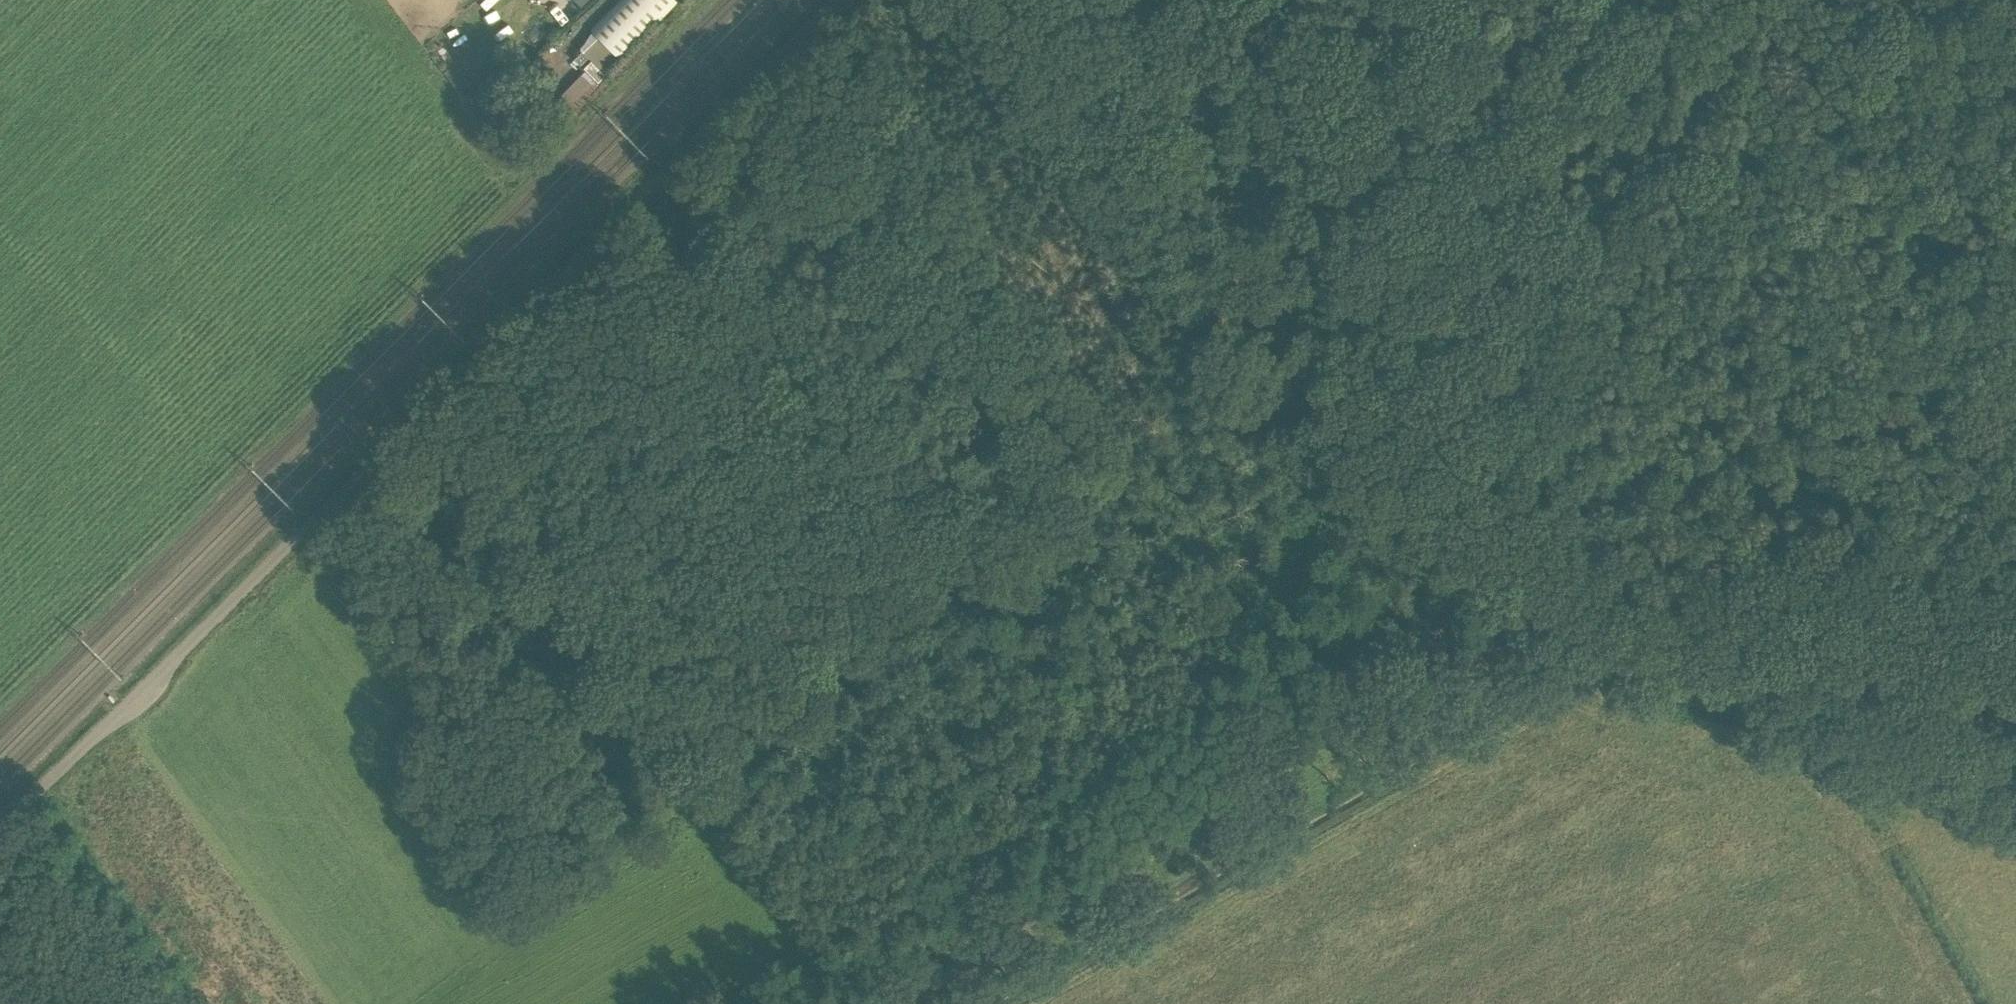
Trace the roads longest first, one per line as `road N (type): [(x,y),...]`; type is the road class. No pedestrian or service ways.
road 1 (unclassified): [(839,0),(0,832)]
road 2 (track): [(1603,629),(974,1003)]
road 3 (track): [(1511,561),(1245,370),(1022,86)]
road 4 (track): [(2015,785),(1603,629)]

